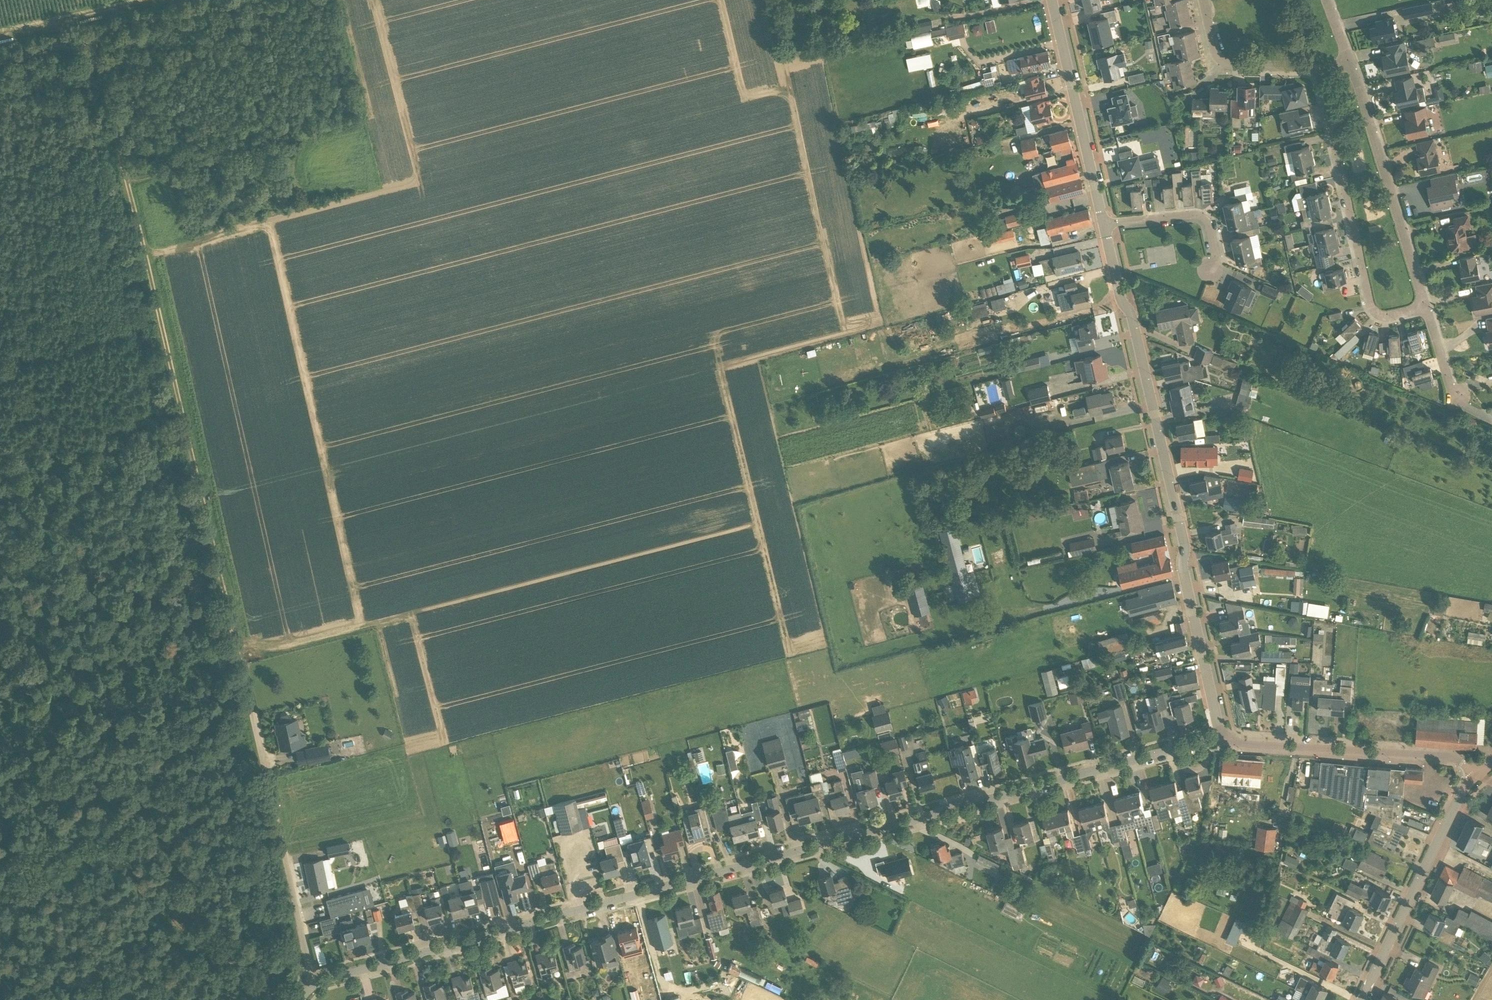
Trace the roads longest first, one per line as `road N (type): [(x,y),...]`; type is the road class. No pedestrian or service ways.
road 1 (residential): [(311,989),(1221,735)]
road 2 (track): [(93,39),(185,409),(237,668)]
road 3 (residential): [(1221,735),(1182,565),(1185,545),(1103,225)]
road 4 (residential): [(311,989),(237,668)]
road 5 (residential): [(1319,71),(1372,307),(1392,316),(1426,305)]
road 6 (residential): [(1475,779),(1461,761),(1440,756),(1221,735)]
road 7 (residential): [(1351,64),(1426,305)]
road 8 (track): [(0,62),(240,0)]
road 9 (residential): [(1361,999),(1475,779)]
road 10 (track): [(0,732),(237,668)]
road 11 (residential): [(1103,225),(1051,0)]
road 12 (track): [(0,457),(185,409)]
road 13 (residential): [(1203,0),(1220,61),(1319,71)]
road 14 (residential): [(1211,270),(1215,249),(1204,217),(1103,225)]
road 15 (track): [(0,188),(121,152)]

